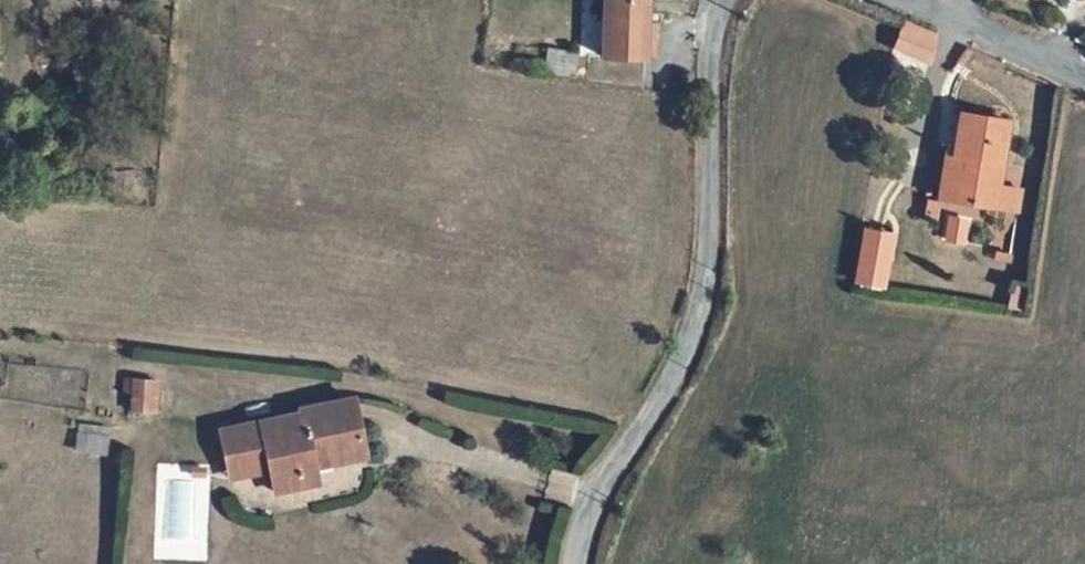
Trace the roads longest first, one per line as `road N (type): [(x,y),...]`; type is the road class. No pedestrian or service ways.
road 1 (residential): [(717,0),(703,307),(687,353),(590,511),(576,563)]
road 2 (unclassified): [(1084,80),(960,15)]

